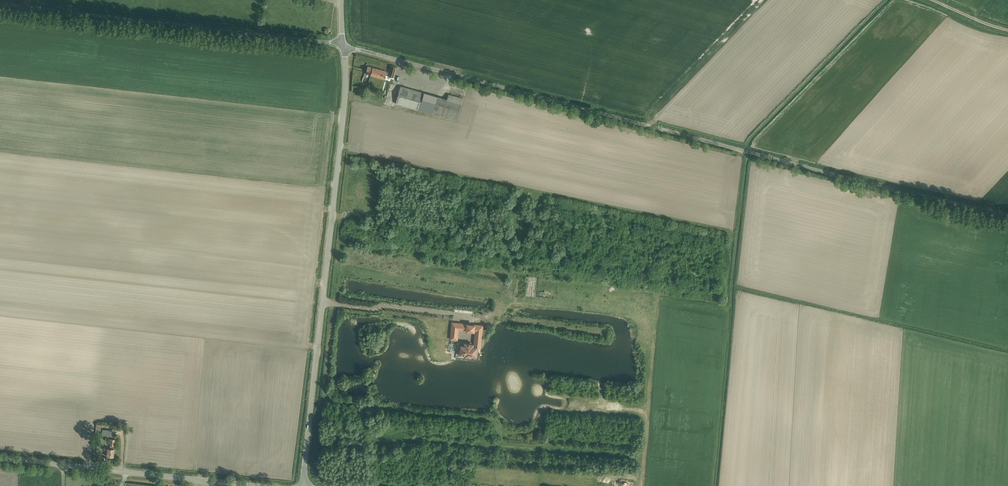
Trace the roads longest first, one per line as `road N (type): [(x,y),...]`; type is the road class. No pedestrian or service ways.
road 1 (unclassified): [(1007,214),(343,46)]
road 2 (tertiary): [(302,485),(345,99),(343,46)]
road 3 (unclassified): [(343,46),(0,4)]
road 4 (tertiary): [(255,485),(0,458)]

